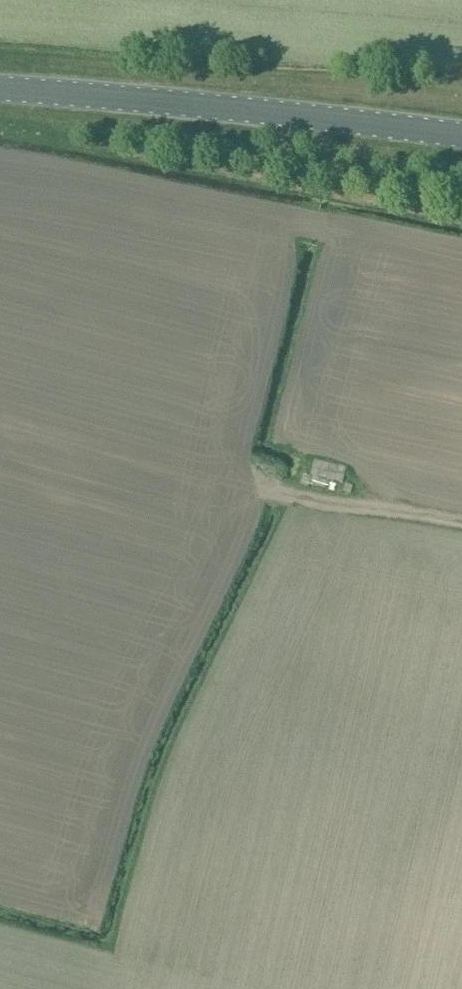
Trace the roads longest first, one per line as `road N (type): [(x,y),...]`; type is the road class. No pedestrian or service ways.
road 1 (secondary): [(0,88),(461,134)]

